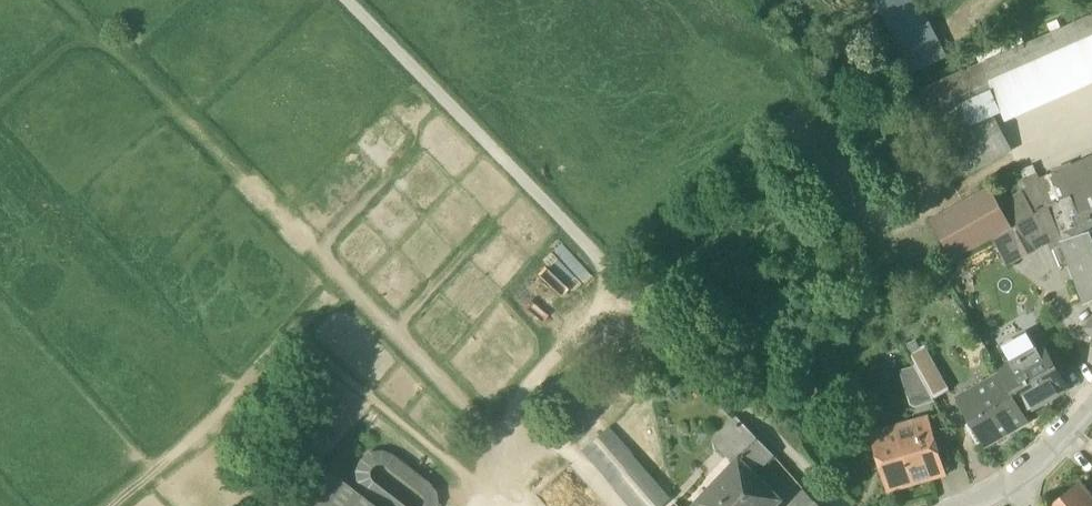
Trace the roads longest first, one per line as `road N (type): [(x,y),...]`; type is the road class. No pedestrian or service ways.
road 1 (track): [(344,0),(835,505)]
road 2 (residential): [(959,505),(1018,482),(1091,403)]

